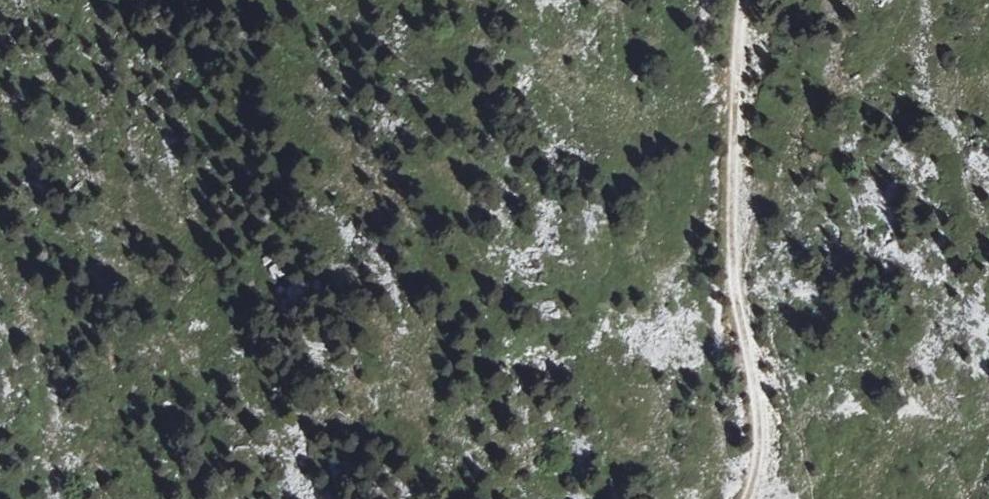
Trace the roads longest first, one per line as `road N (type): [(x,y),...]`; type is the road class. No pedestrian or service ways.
road 1 (track): [(749,498),(767,421),(732,252),(745,0)]

